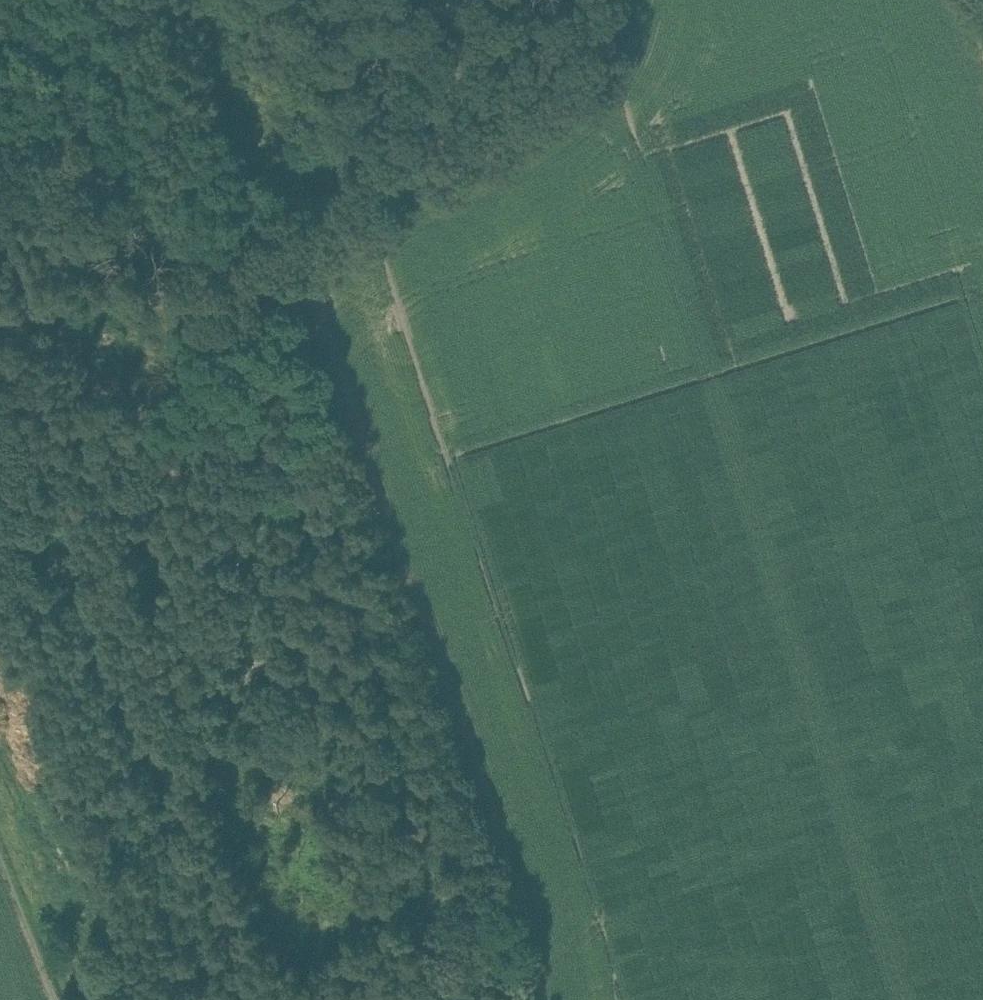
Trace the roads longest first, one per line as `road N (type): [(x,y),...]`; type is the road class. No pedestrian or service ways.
road 1 (track): [(0,155),(46,139),(68,156),(149,272),(182,291),(219,291),(548,88),(587,47),(604,0)]
road 2 (track): [(0,304),(133,304),(182,291)]

